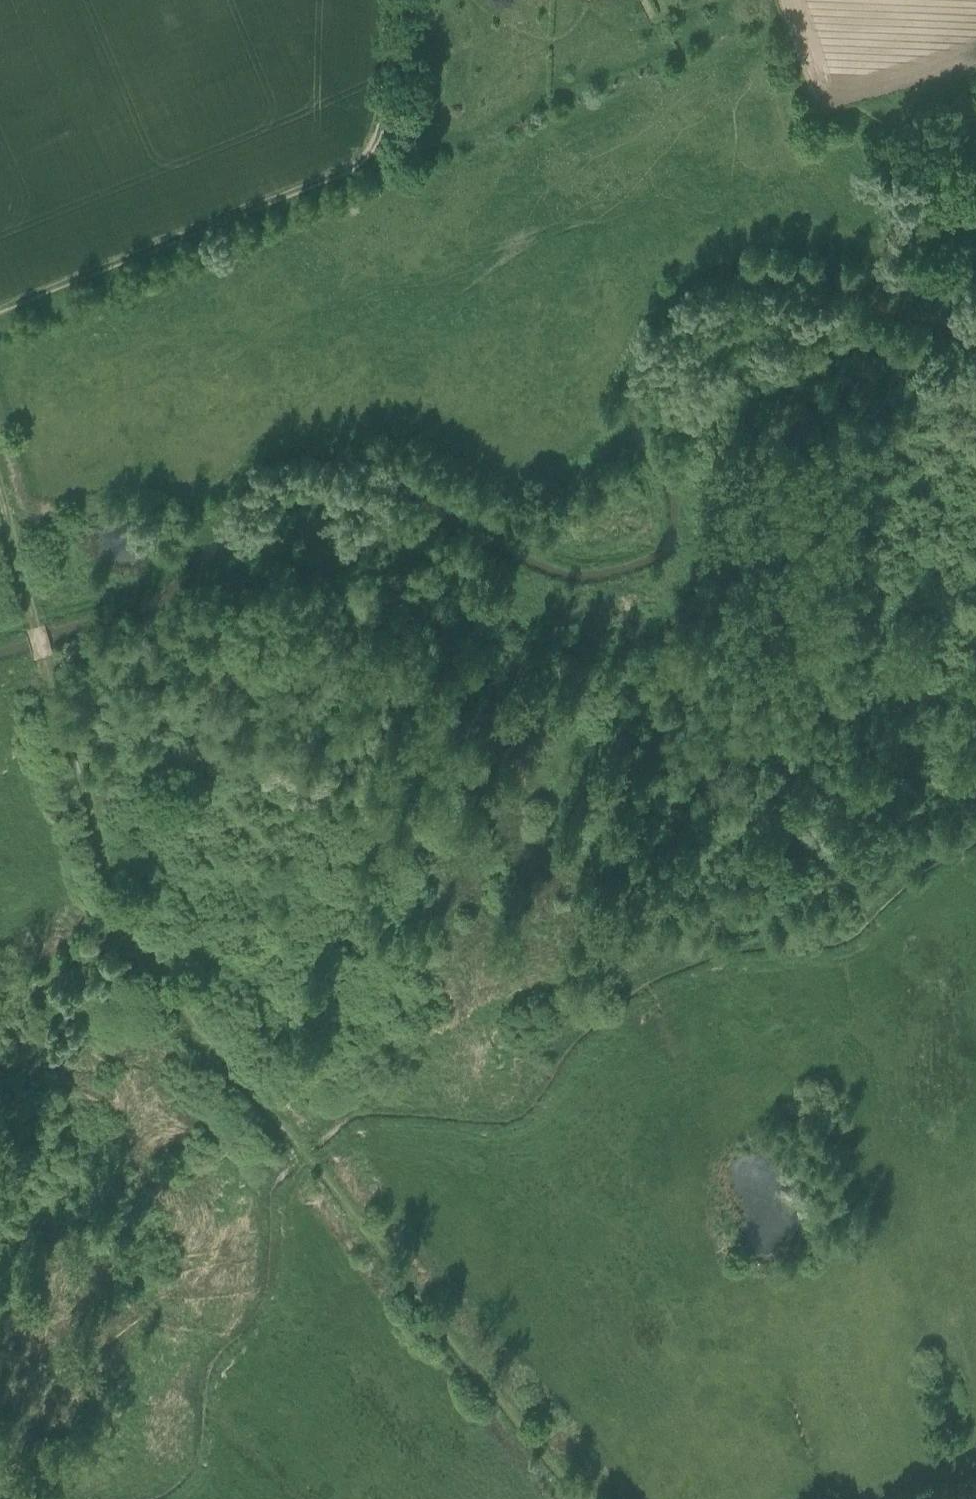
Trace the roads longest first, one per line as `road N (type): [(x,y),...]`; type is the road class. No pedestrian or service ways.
road 1 (track): [(581,1498),(127,928)]
road 2 (track): [(0,313),(369,160),(384,134),(392,0)]

